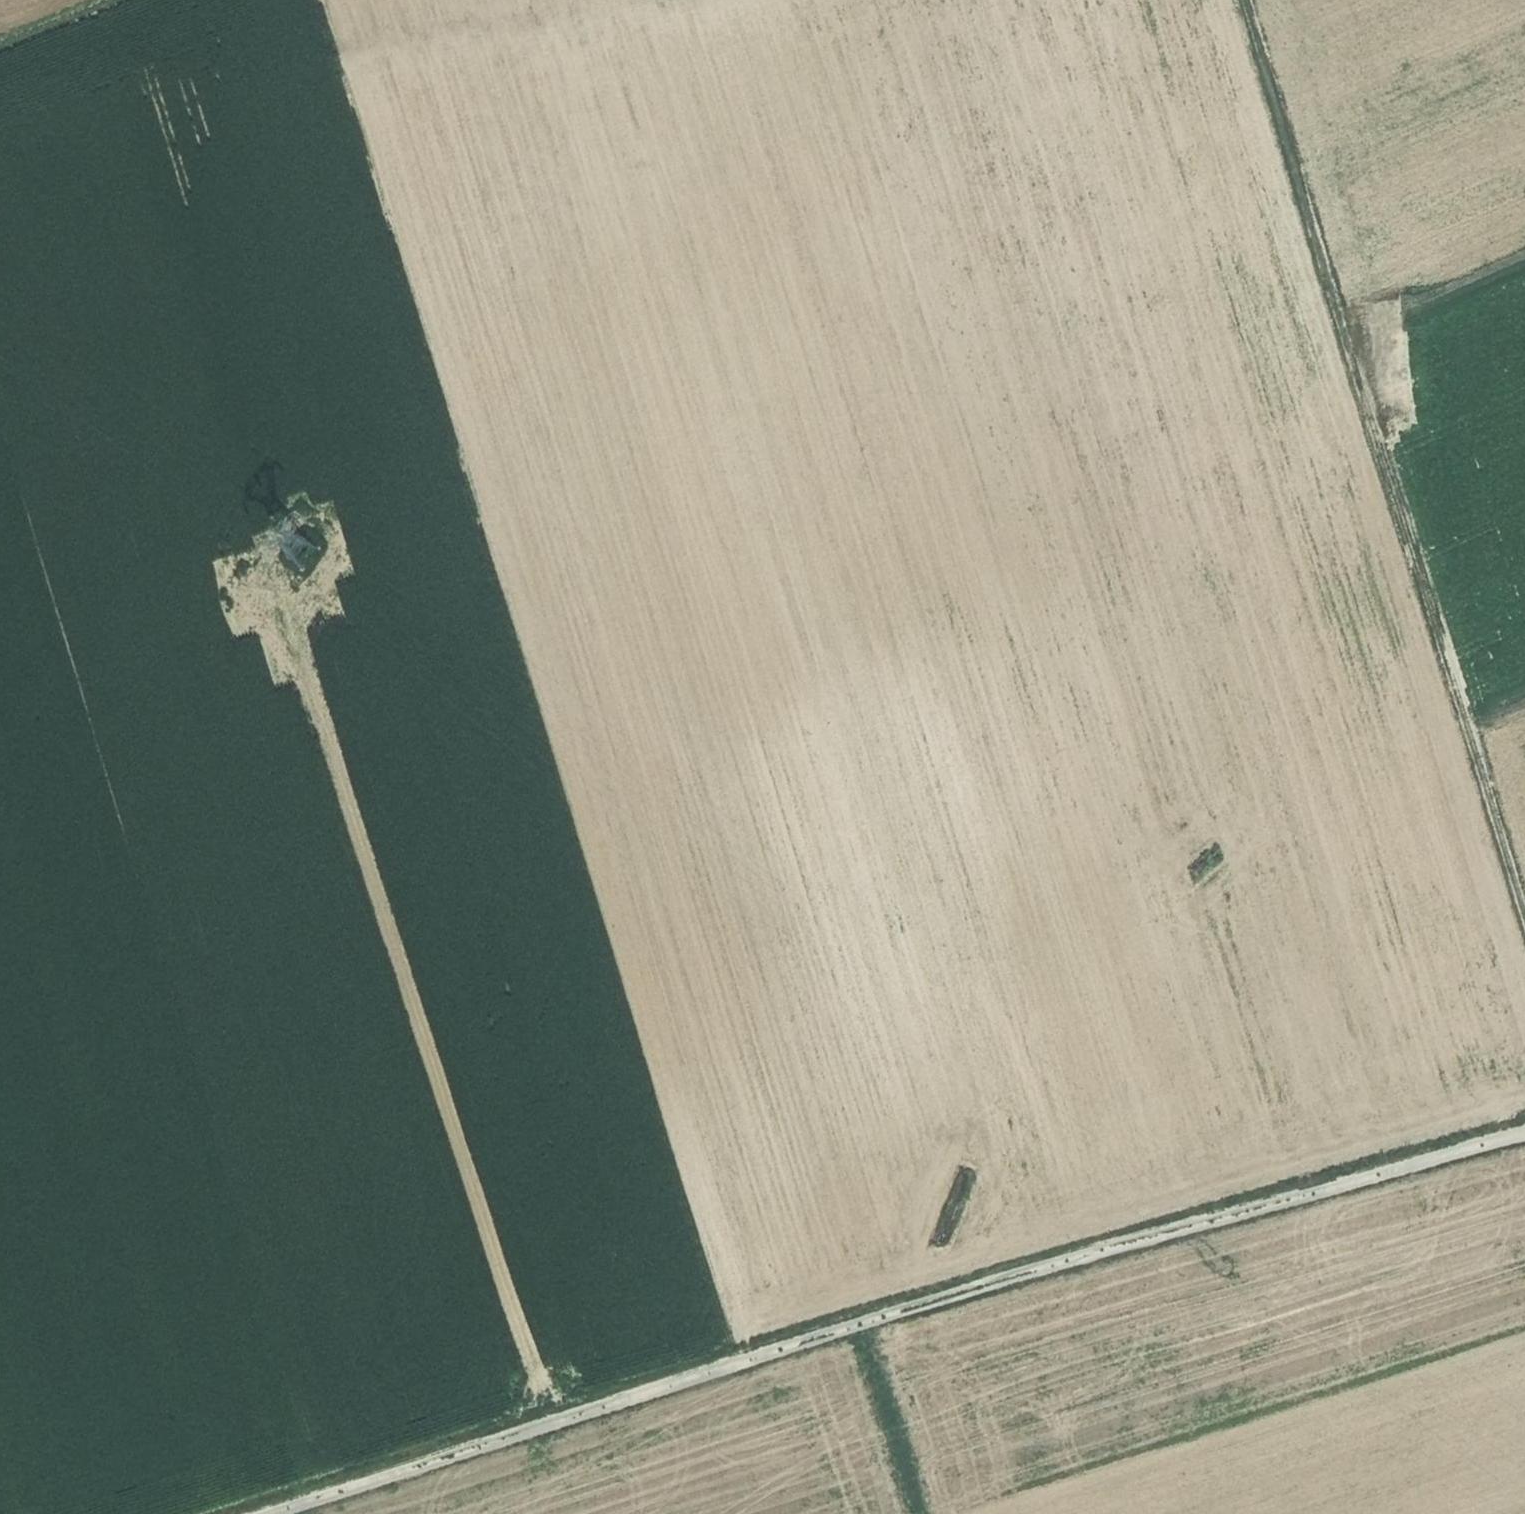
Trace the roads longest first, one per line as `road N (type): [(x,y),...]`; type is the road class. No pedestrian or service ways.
road 1 (track): [(236,1513),(865,1313),(1524,1133)]
road 2 (track): [(1524,913),(1250,0)]
road 3 (track): [(928,1513),(865,1313)]
road 4 (track): [(167,0),(0,67)]

